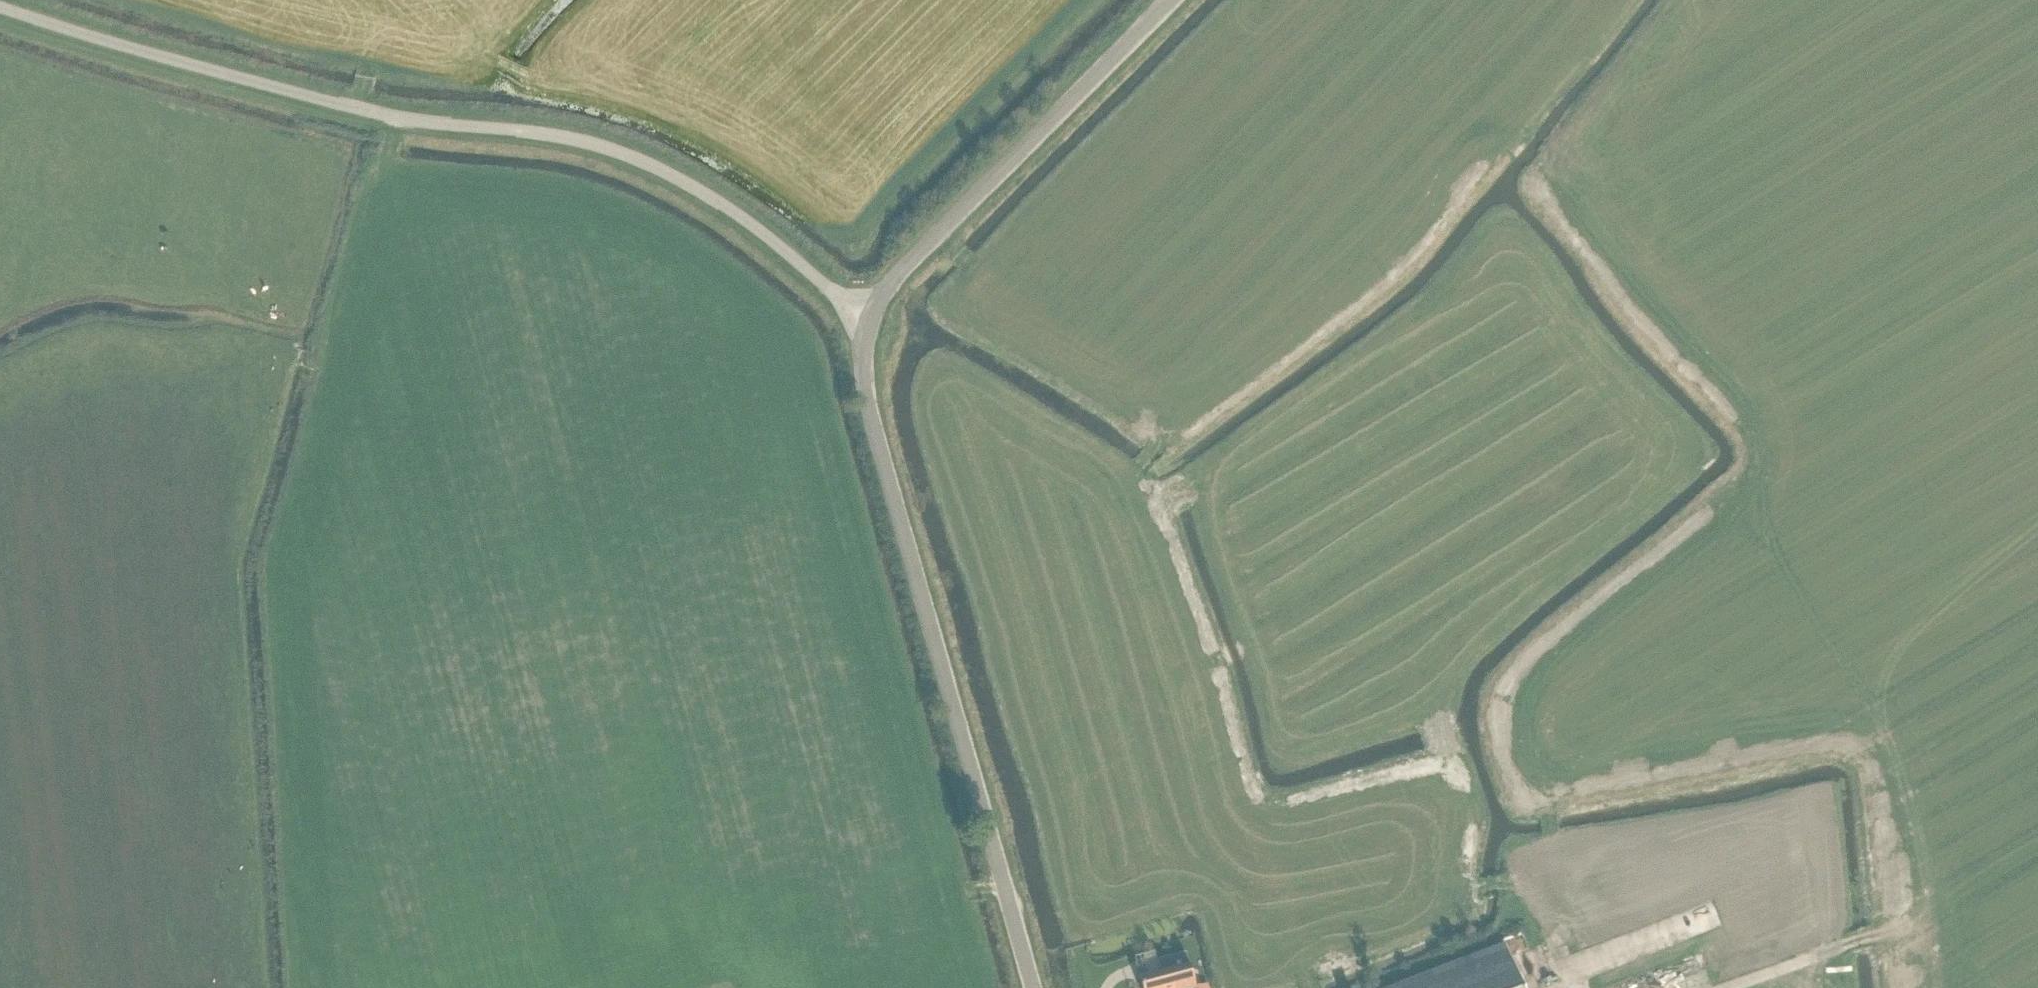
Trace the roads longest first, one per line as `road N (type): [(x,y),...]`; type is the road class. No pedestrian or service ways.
road 1 (unclassified): [(873,317),(721,203),(631,157),(568,139),(335,103),(0,7)]
road 2 (unclassified): [(1032,987),(871,415),(863,357),(873,317)]
road 3 (unclassified): [(873,317),(910,262),(1171,0)]

